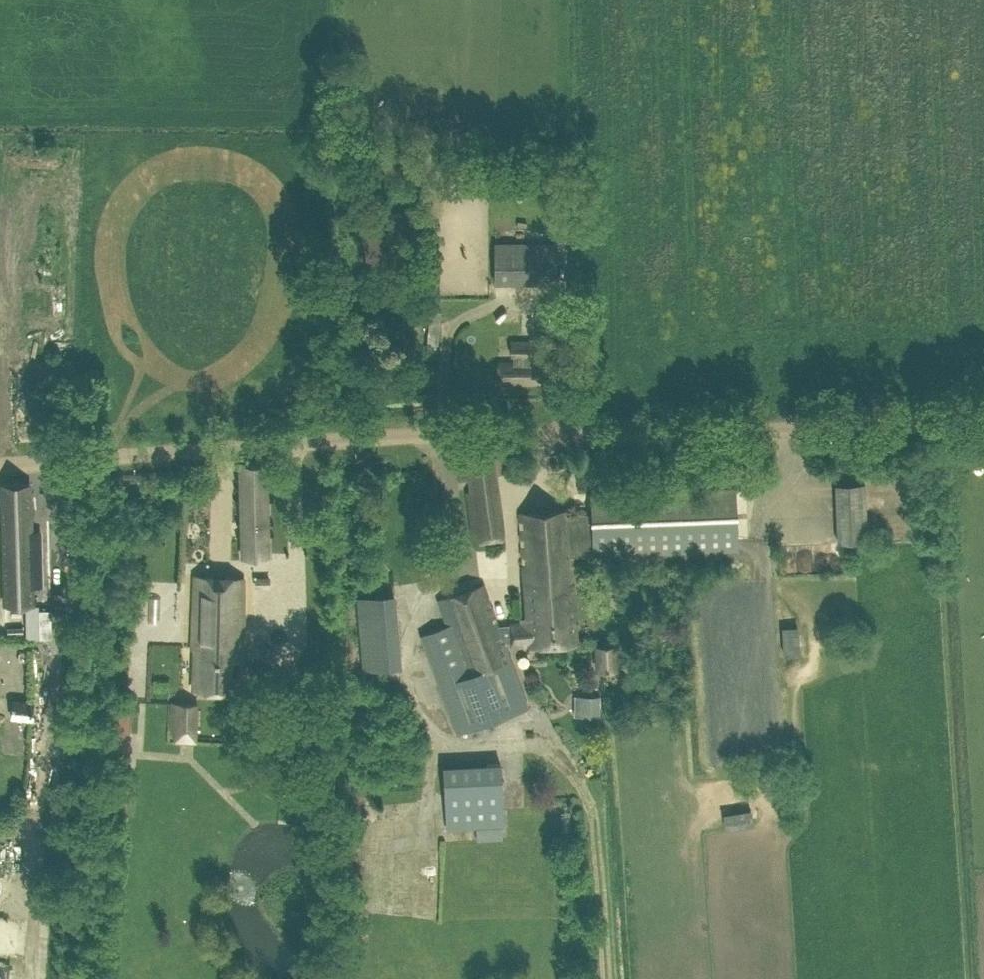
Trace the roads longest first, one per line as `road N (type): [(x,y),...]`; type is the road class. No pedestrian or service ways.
road 1 (unclassified): [(0,466),(443,432),(679,433),(983,413)]
road 2 (track): [(608,978),(600,813),(566,763),(535,739),(466,746),(441,740),(417,706),(408,648)]

